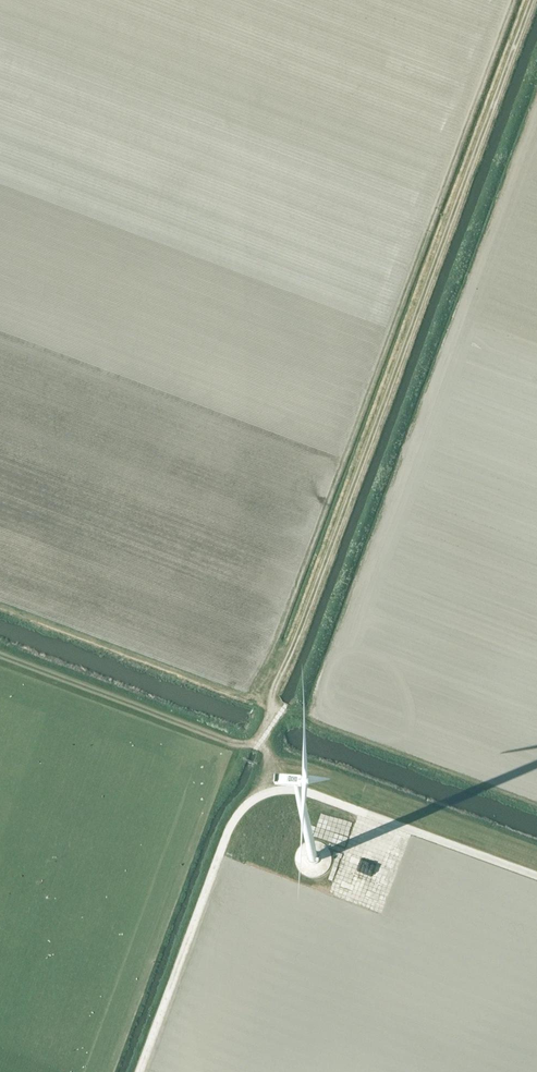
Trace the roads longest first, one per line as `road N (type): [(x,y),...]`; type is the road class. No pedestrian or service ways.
road 1 (track): [(265,733),(271,697),(532,0)]
road 2 (track): [(139,1056),(224,831),(269,756)]
road 3 (track): [(269,756),(265,733),(234,742),(0,656)]
road 4 (track): [(269,756),(323,772),(367,815),(337,895)]
road 5 (track): [(367,815),(536,876)]

